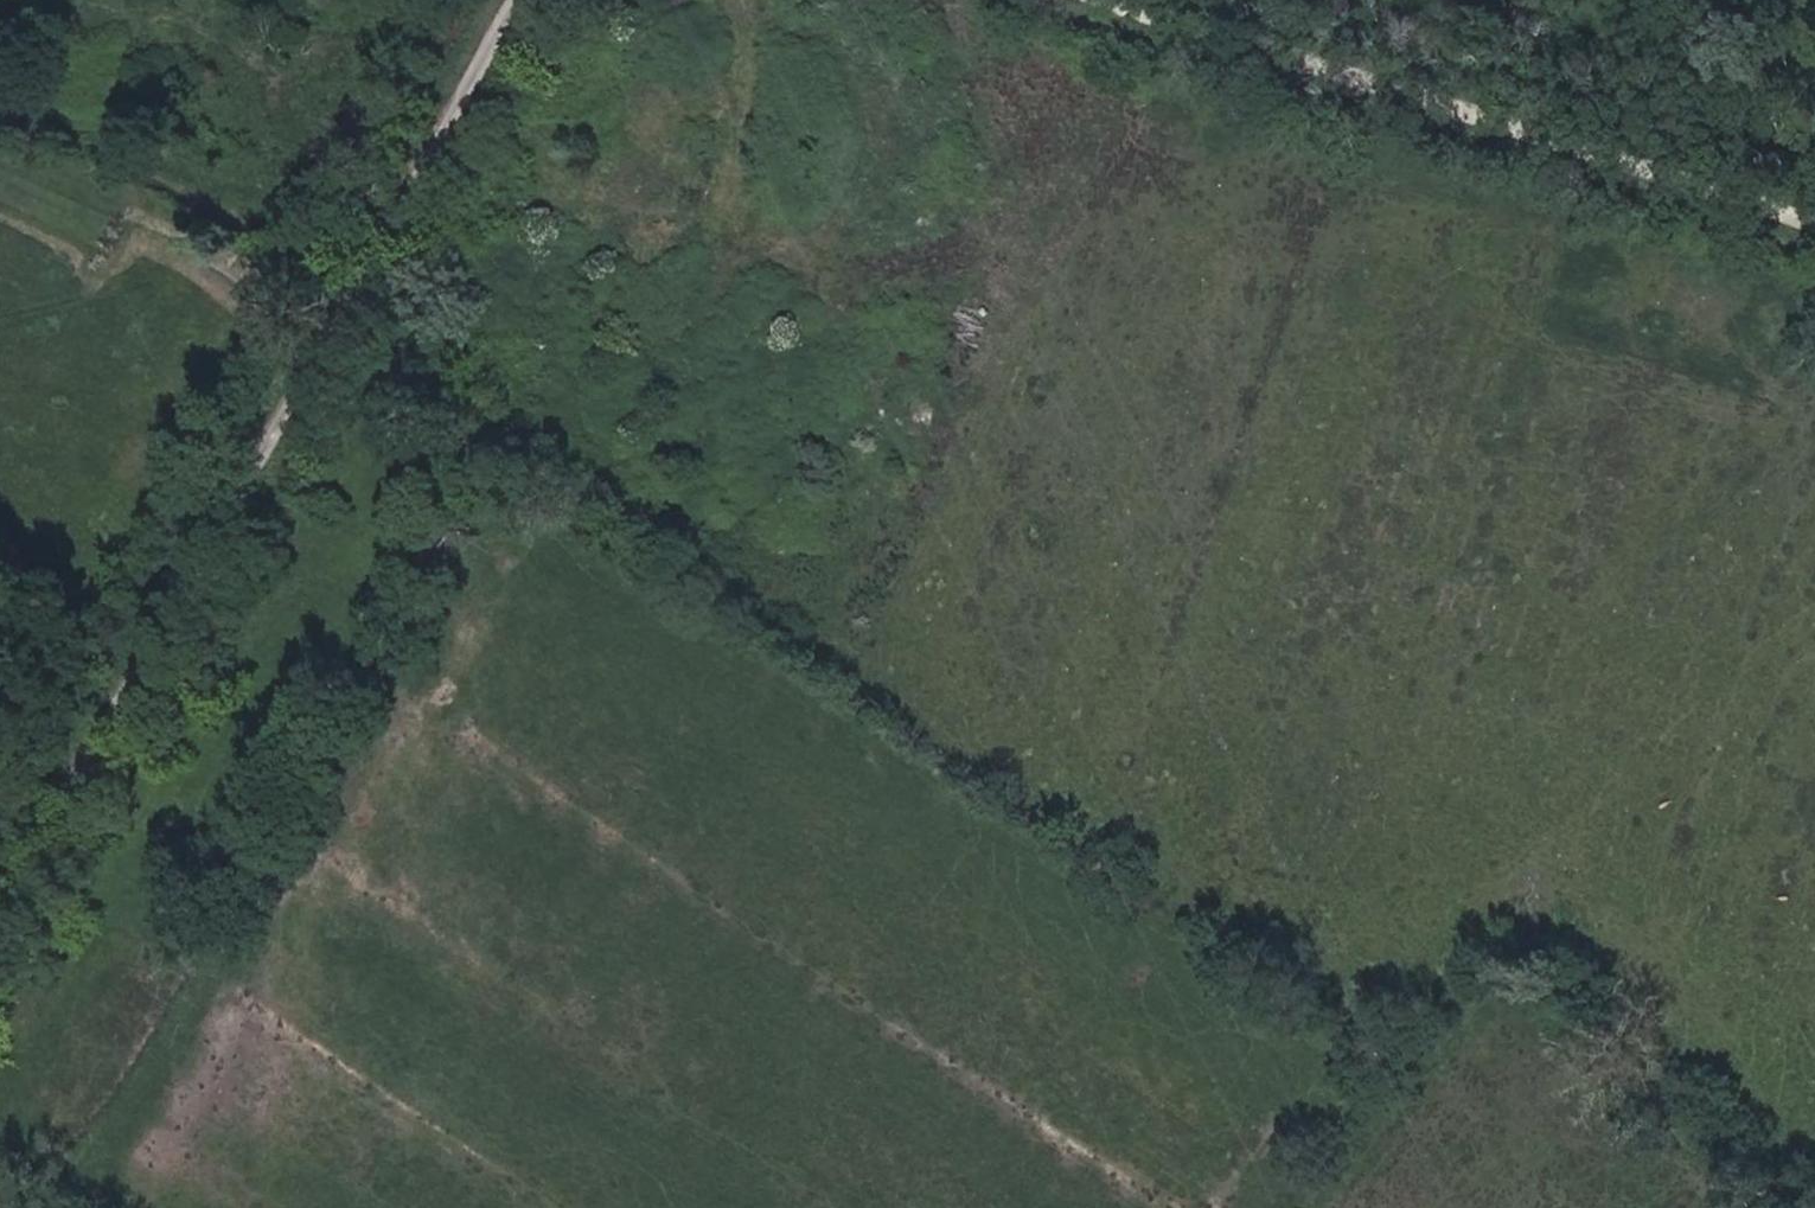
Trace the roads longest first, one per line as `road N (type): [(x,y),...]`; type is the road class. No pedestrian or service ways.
road 1 (unclassified): [(0,899),(125,705),(523,0)]
road 2 (unclassified): [(1119,0),(1814,218)]
road 3 (track): [(0,85),(368,275)]

